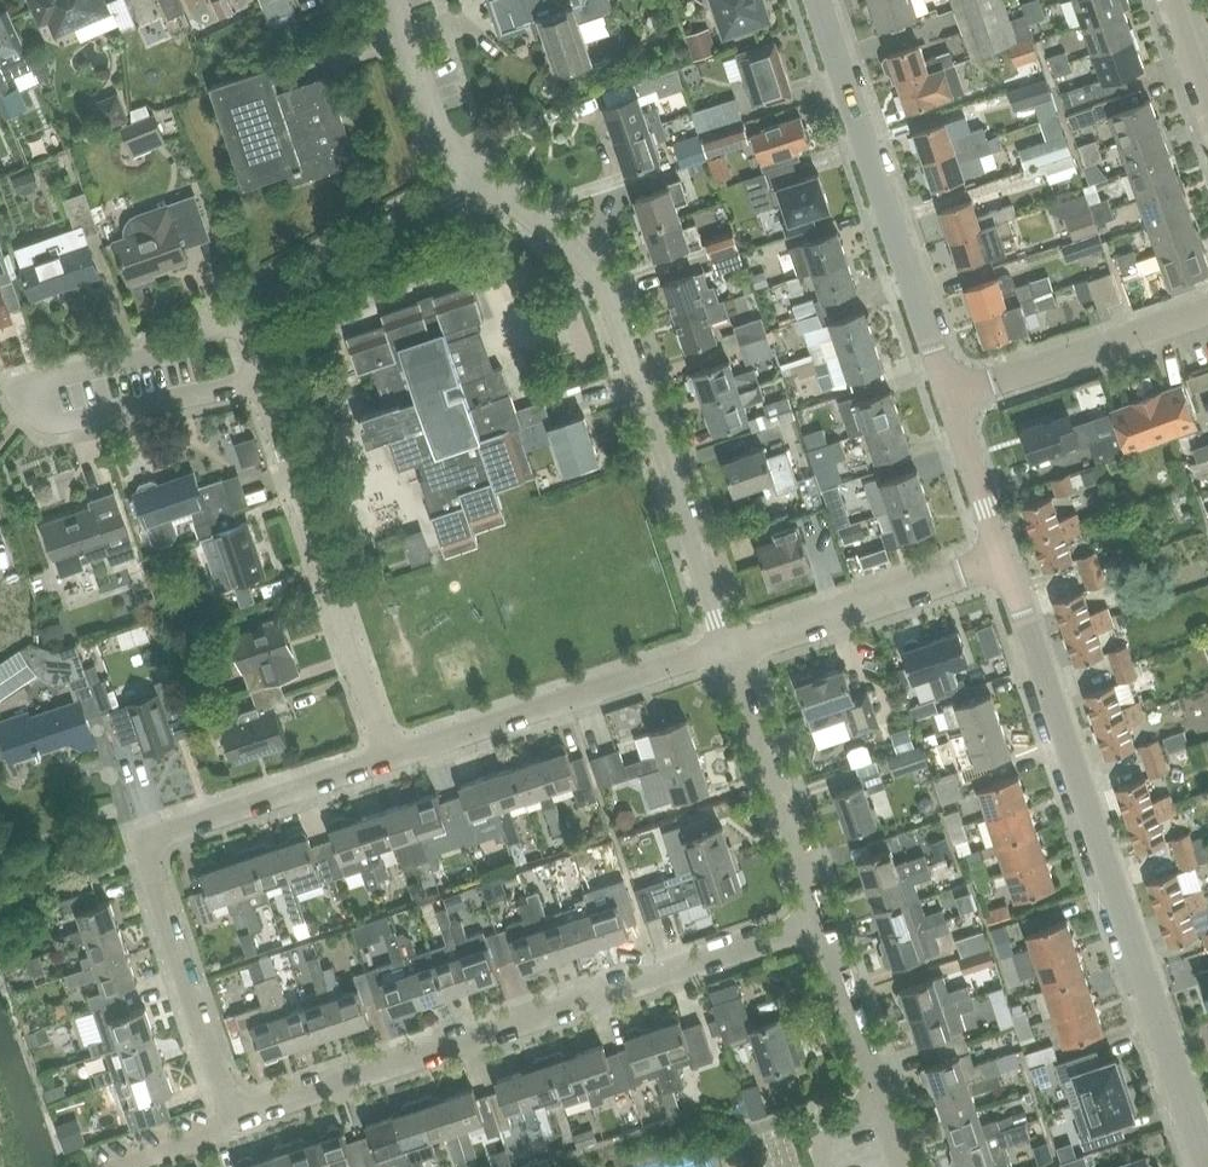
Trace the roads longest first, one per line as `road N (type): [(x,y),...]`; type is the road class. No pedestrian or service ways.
road 1 (residential): [(1207,1166),(1003,557)]
road 2 (residential): [(229,1099),(249,1108),(821,920)]
road 3 (residential): [(731,644),(609,290),(489,177)]
road 4 (residential): [(229,1099),(151,870),(153,842),(389,758)]
road 5 (residential): [(950,397),(817,0)]
road 6 (residential): [(389,758),(264,380)]
road 7 (residential): [(389,758),(731,644)]
road 8 (residential): [(821,920),(731,644)]
road 9 (residential): [(731,644),(1003,557)]
road 10 (residential): [(242,316),(489,177)]
road 11 (residential): [(950,397),(1207,310)]
road 12 (residential): [(903,1166),(821,920)]
road 13 (residential): [(35,391),(37,413),(60,422),(264,380)]
road 14 (residential): [(35,391),(44,378),(179,350),(242,316)]
road 15 (residential): [(489,177),(455,150),(433,117),(393,0)]
road 16 (residential): [(1003,557),(950,397)]

